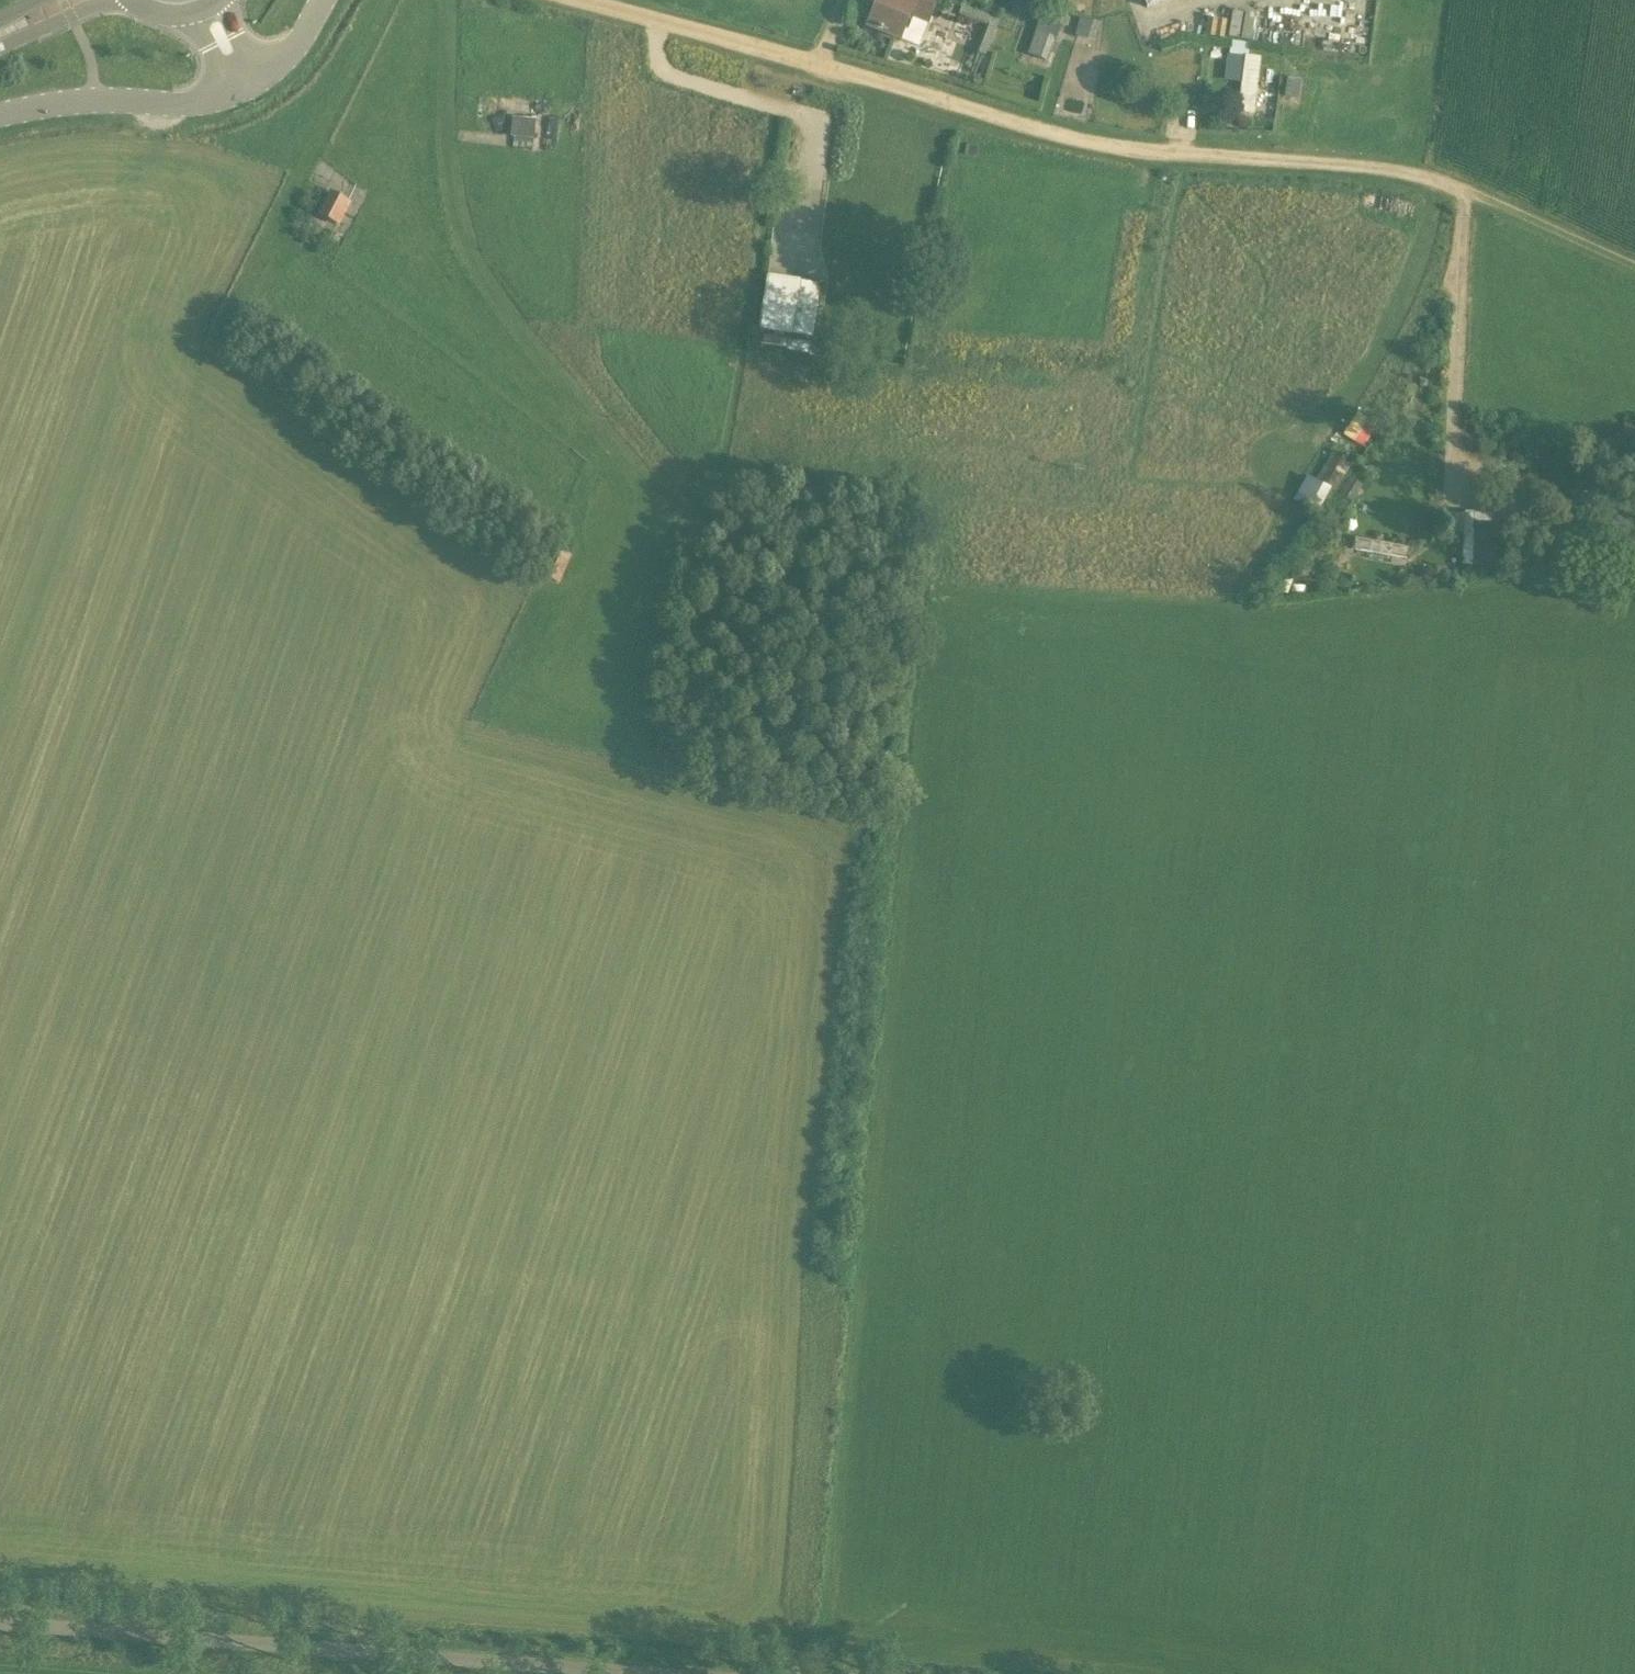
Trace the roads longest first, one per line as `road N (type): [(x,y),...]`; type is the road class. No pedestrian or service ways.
road 1 (track): [(575,0),(1084,142),(1405,173),(1464,191)]
road 2 (unclassified): [(0,1618),(662,1673)]
road 3 (tertiary): [(0,118),(91,102),(209,98),(250,81)]
road 4 (track): [(1464,191),(1634,265)]

